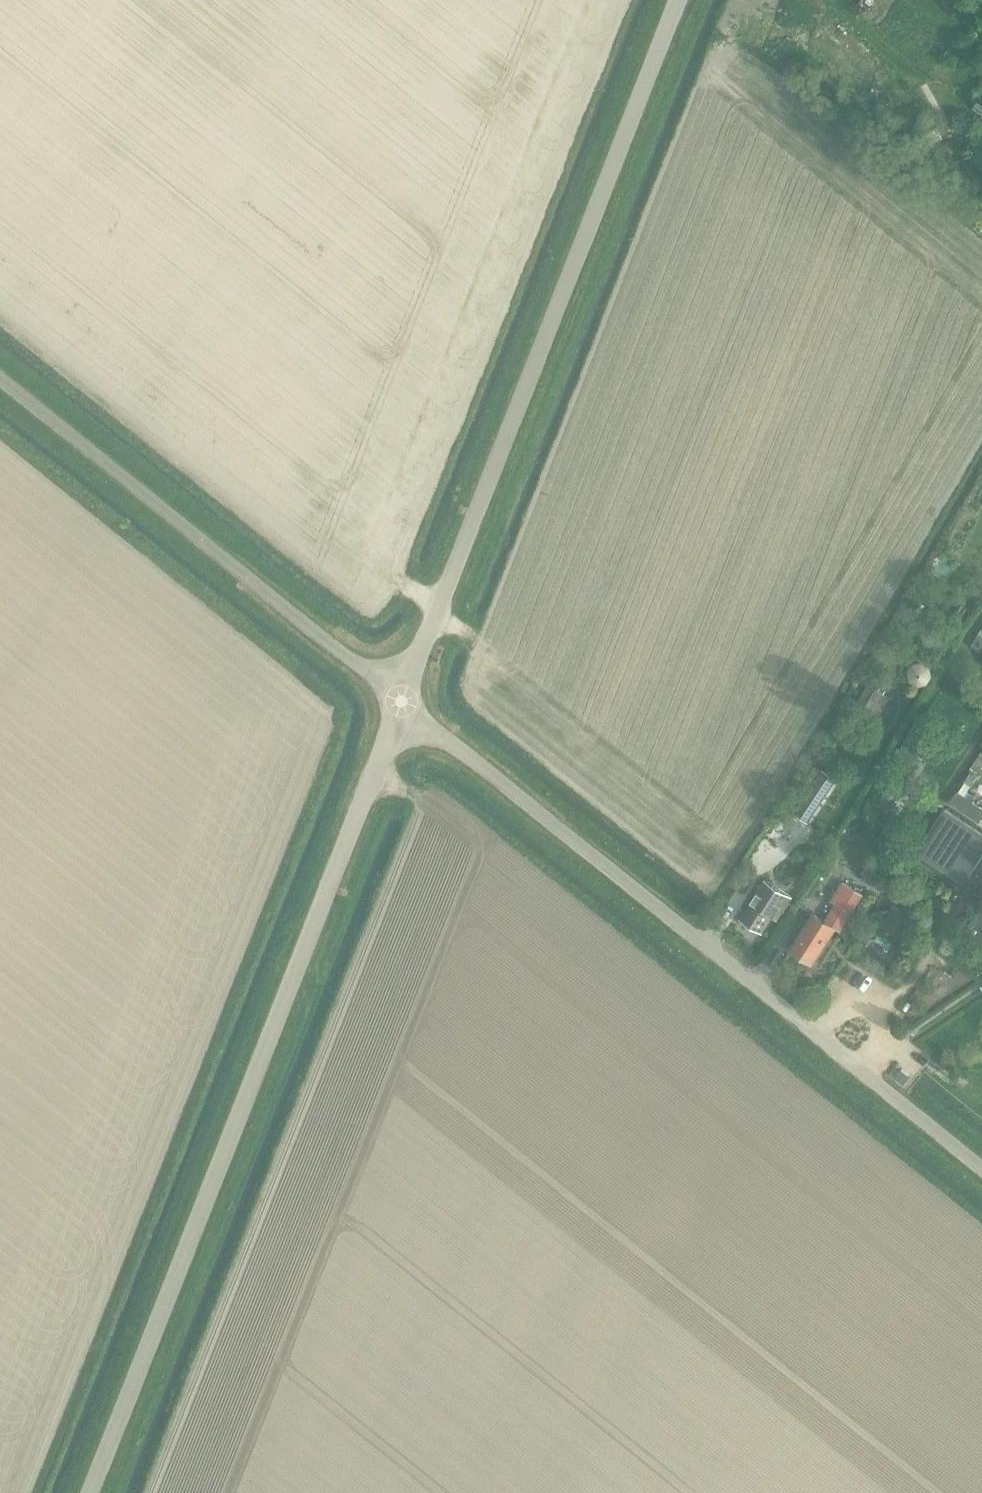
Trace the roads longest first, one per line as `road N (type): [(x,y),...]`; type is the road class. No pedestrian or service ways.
road 1 (unclassified): [(90,1492),(401,701)]
road 2 (unclassified): [(401,701),(682,0)]
road 3 (unclassified): [(981,1169),(401,701)]
road 4 (unclassified): [(401,701),(0,376)]

